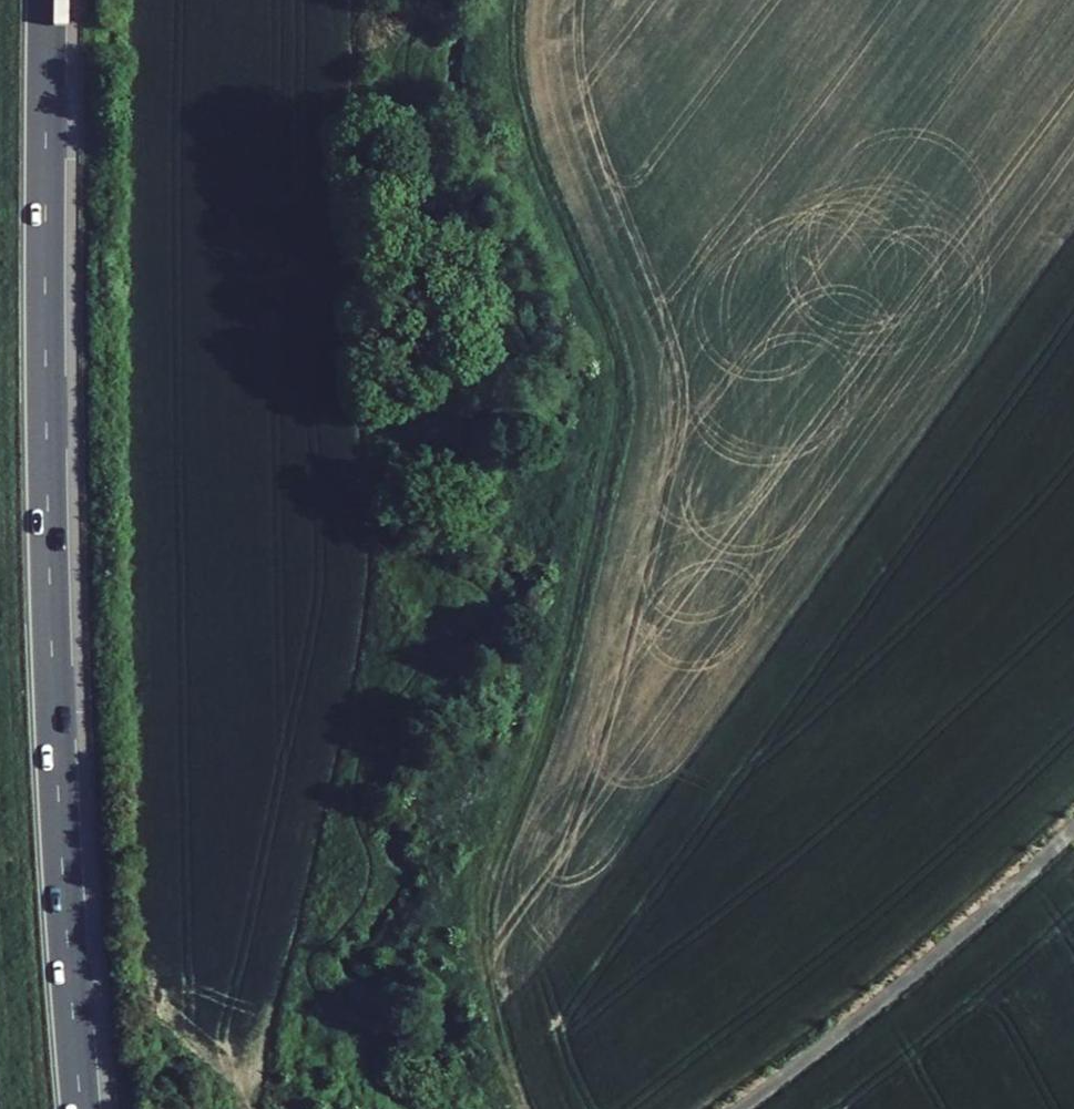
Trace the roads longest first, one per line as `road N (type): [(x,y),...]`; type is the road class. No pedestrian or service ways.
road 1 (motorway): [(80,1108),(49,602),(47,0)]

